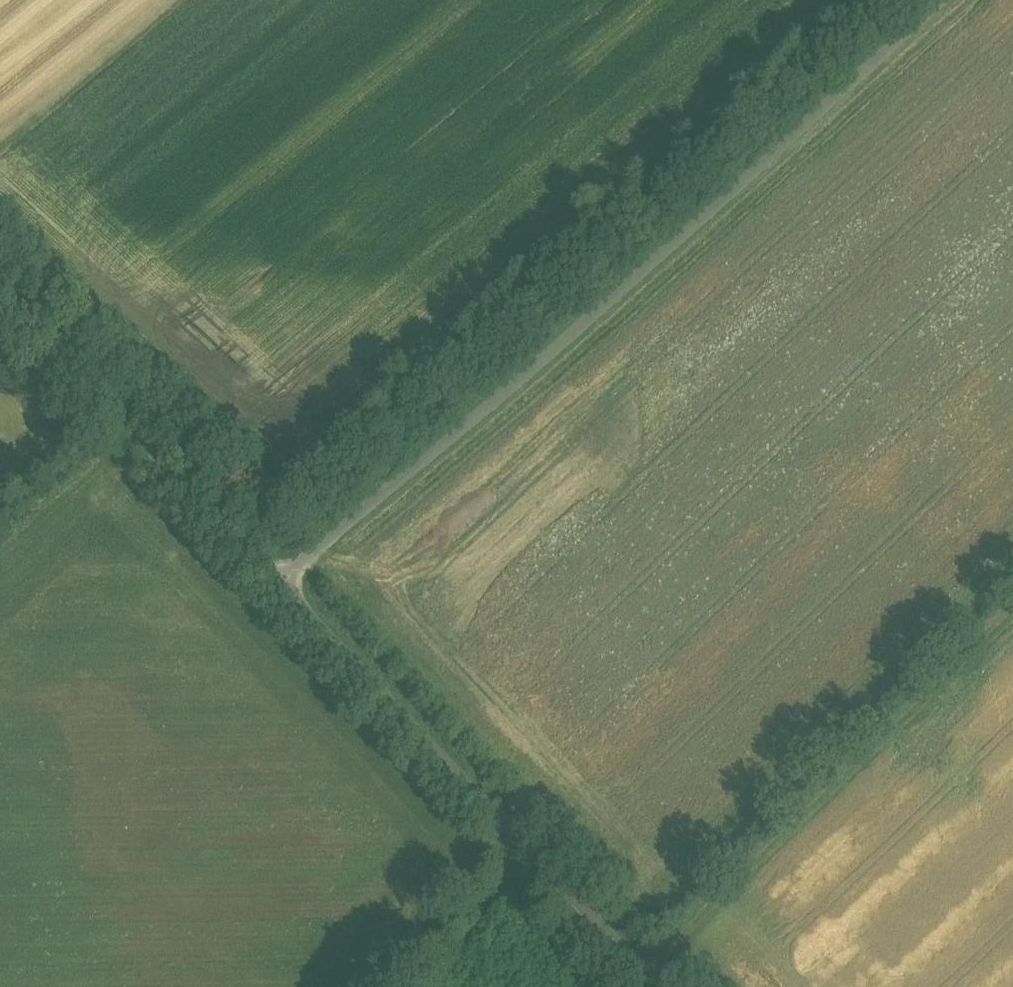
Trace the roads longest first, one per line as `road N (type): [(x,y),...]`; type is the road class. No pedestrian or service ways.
road 1 (residential): [(266,574),(908,0)]
road 2 (residential): [(266,574),(653,986)]
road 3 (residential): [(0,311),(266,574)]

